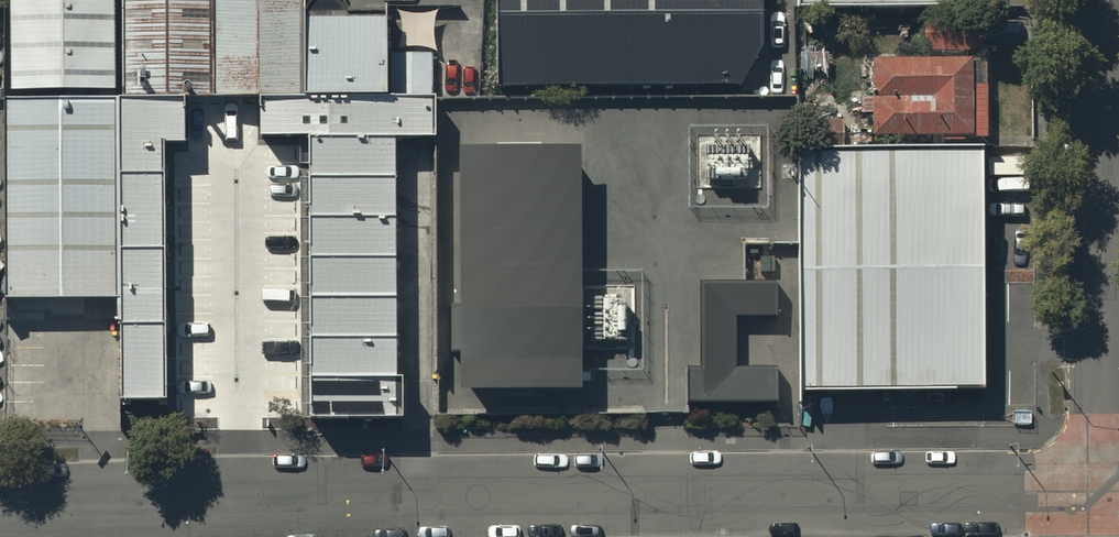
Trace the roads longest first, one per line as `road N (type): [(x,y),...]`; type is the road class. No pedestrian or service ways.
road 1 (residential): [(0,507),(1112,494)]
road 2 (residential): [(1108,0),(1112,494)]

